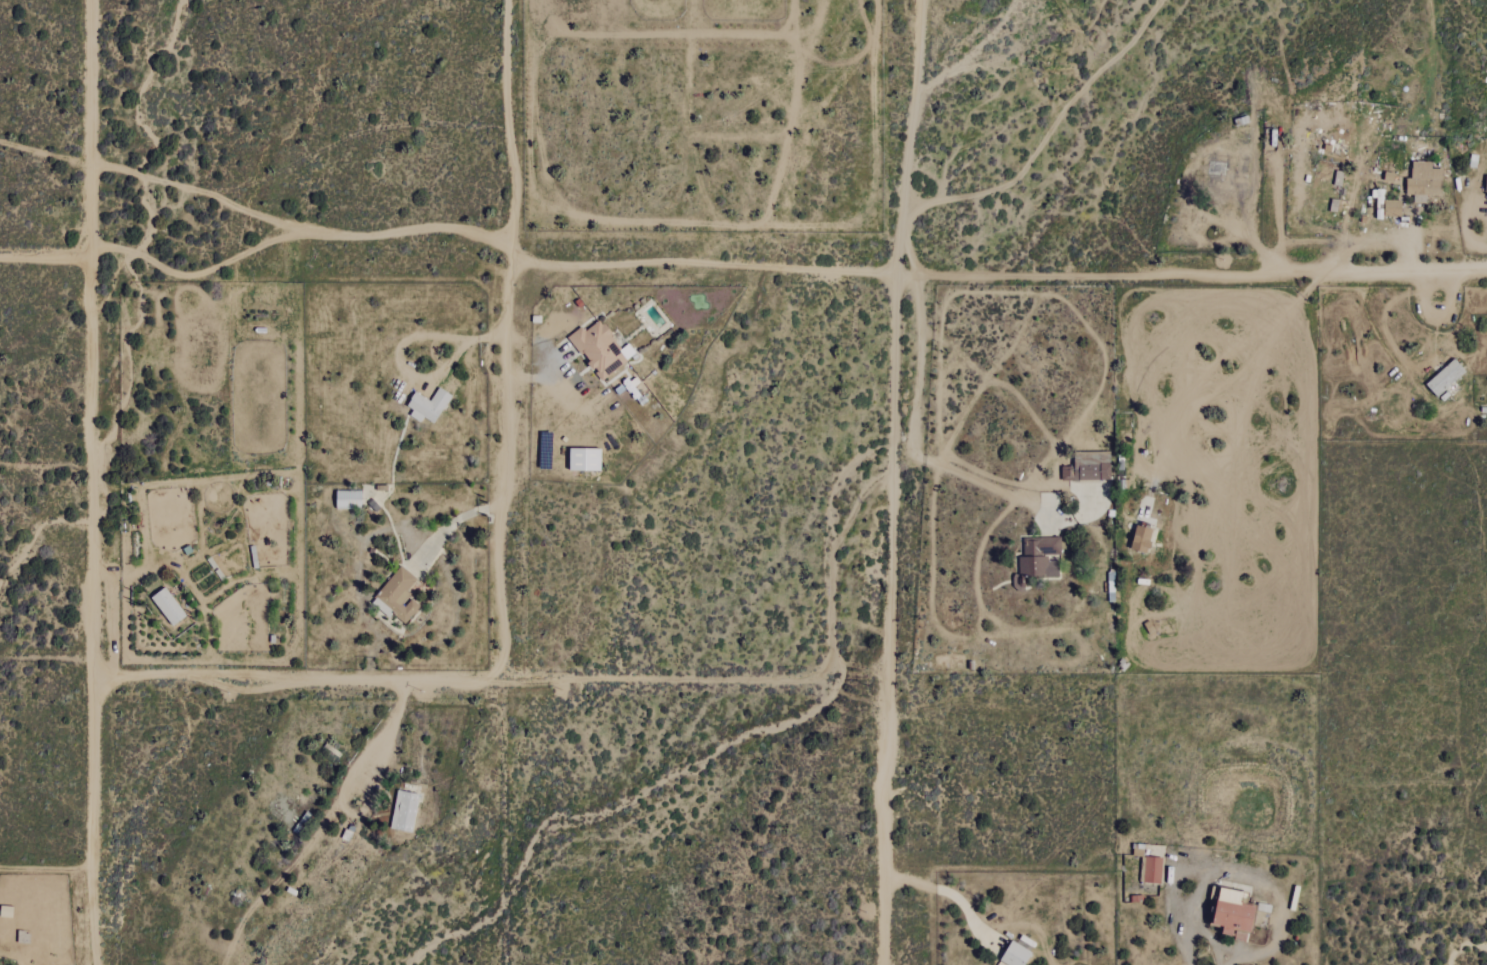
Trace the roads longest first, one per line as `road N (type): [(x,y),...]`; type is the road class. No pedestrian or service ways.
road 1 (residential): [(0,258),(112,248),(185,278),(286,227),(346,235),(449,228),(570,268),(721,264),(897,276),(1486,270)]
road 2 (residential): [(889,964),(897,276),(923,0)]
road 3 (residential): [(91,0),(95,964)]
road 4 (residential): [(508,0),(506,95),(519,187),(507,337),(503,677)]
road 5 (track): [(914,276),(917,448),(922,459),(1014,500),(981,546),(977,590),(984,609),(968,635),(946,634),(930,609),(941,468)]
road 6 (residential): [(894,482),(871,491),(840,539),(828,672),(790,679),(503,677)]
road 7 (residential): [(503,677),(95,674)]
road 8 (track): [(404,680),(377,760),(250,907),(223,964)]
road 9 (track): [(502,508),(455,521),(430,550),(396,528),(362,546),(359,600),(374,637),(368,679)]
road 10 (track): [(508,322),(475,333),(432,328),(408,331),(395,338),(391,357),(421,369),(444,356),(455,331)]
road 11 (track): [(1438,270),(1384,310),(1387,342),(1406,370)]

